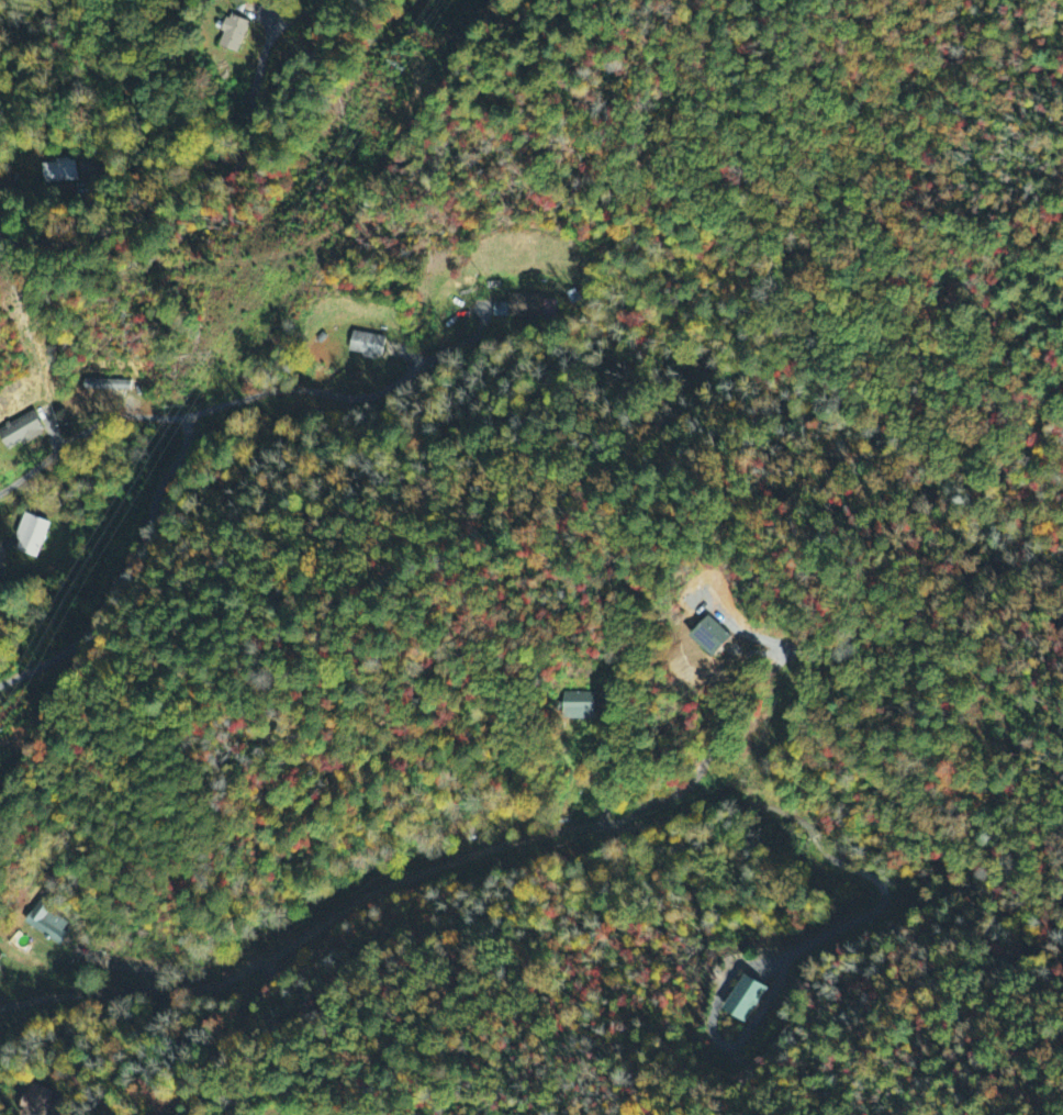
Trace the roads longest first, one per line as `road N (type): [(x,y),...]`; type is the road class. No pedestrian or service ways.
road 1 (residential): [(0,490),(108,420),(177,417),(291,389),(368,395),(432,358)]
road 2 (residential): [(319,0),(267,43),(239,156)]

